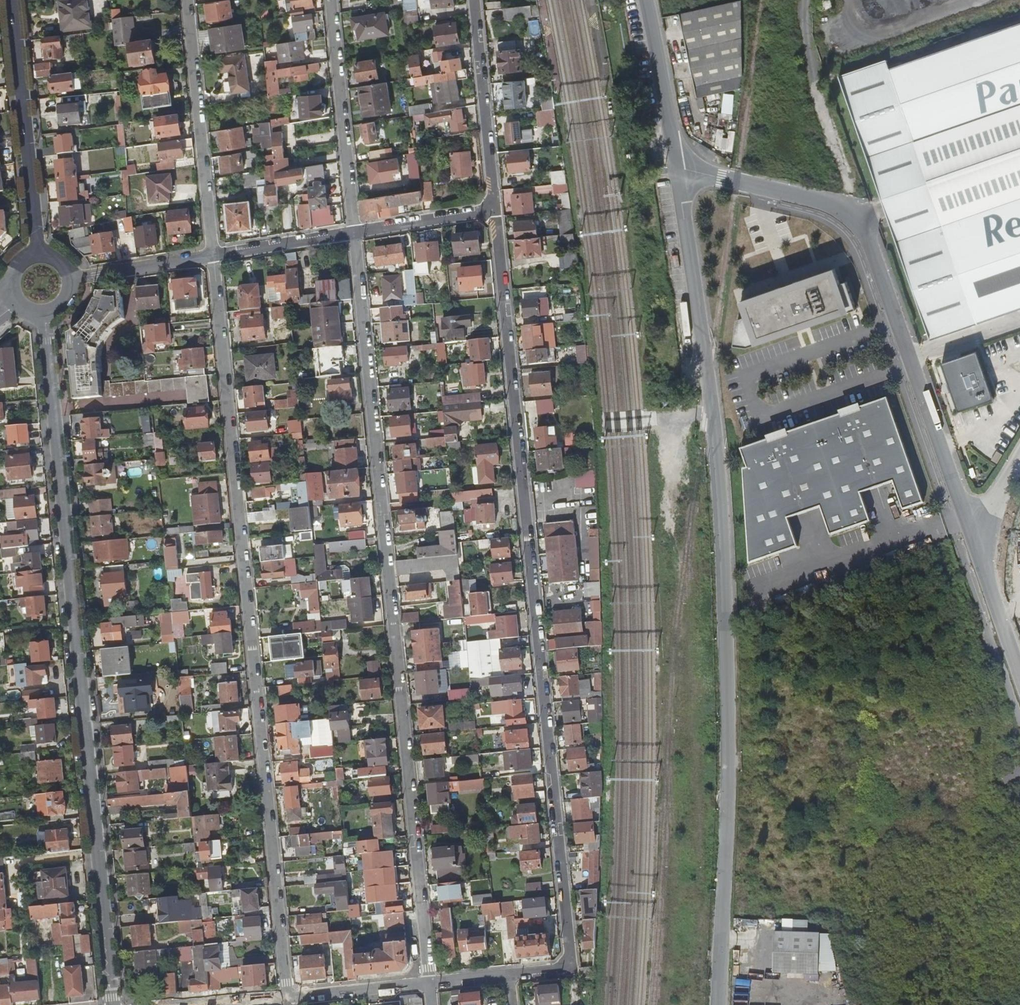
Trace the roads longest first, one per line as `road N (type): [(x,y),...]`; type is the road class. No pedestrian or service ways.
road 1 (residential): [(677,170),(707,415),(723,1004)]
road 2 (residential): [(509,976),(571,968),(496,208)]
road 3 (residential): [(353,233),(430,984)]
road 4 (residential): [(287,997),(212,254)]
road 5 (residential): [(44,316),(114,1004)]
road 6 (residential): [(677,170),(840,206),(859,222),(978,556)]
road 7 (residential): [(212,254),(188,0)]
road 8 (residential): [(36,250),(14,0)]
road 9 (residential): [(331,0),(353,233)]
road 10 (residential): [(496,208),(474,0)]
road 11 (residential): [(642,0),(677,170)]
road 12 (residential): [(353,233),(496,208)]
road 13 (residential): [(287,997),(430,984)]
road 14 (residential): [(212,254),(353,233)]
road 15 (residential): [(74,278),(212,254)]
road 16 (residential): [(978,556),(1019,676)]

